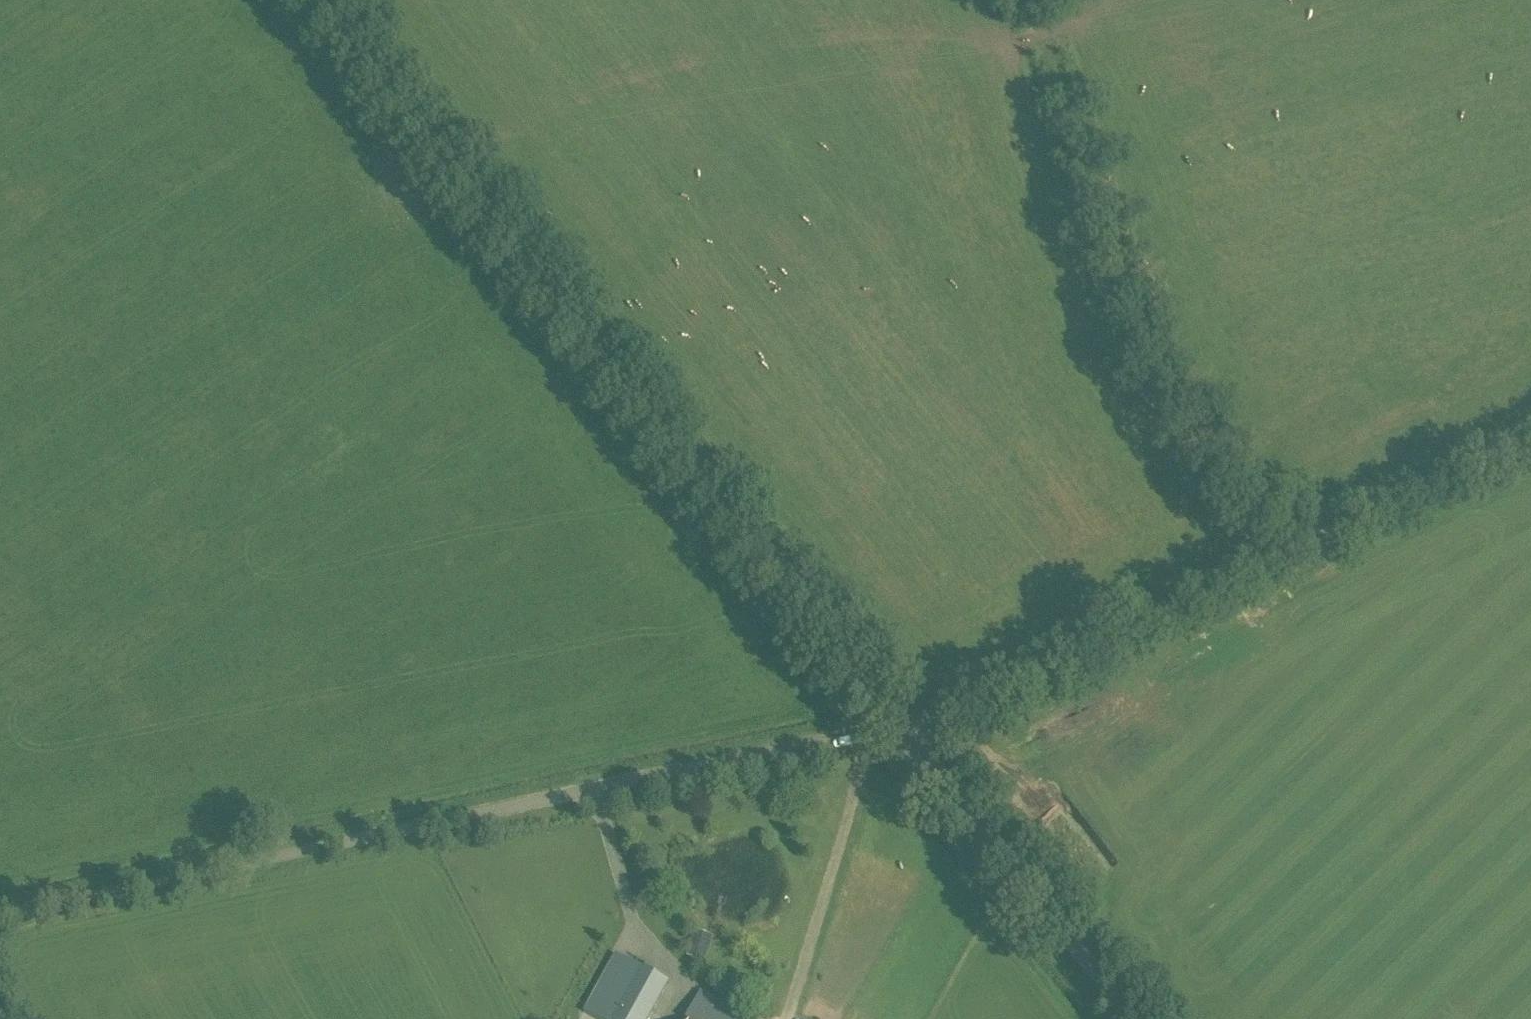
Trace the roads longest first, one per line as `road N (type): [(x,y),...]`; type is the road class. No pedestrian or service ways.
road 1 (unclassified): [(899,723),(316,0)]
road 2 (unclassified): [(0,916),(899,723)]
road 3 (unclassified): [(899,723),(1024,676),(1530,442)]
road 4 (unclassified): [(1129,1018),(899,723)]

